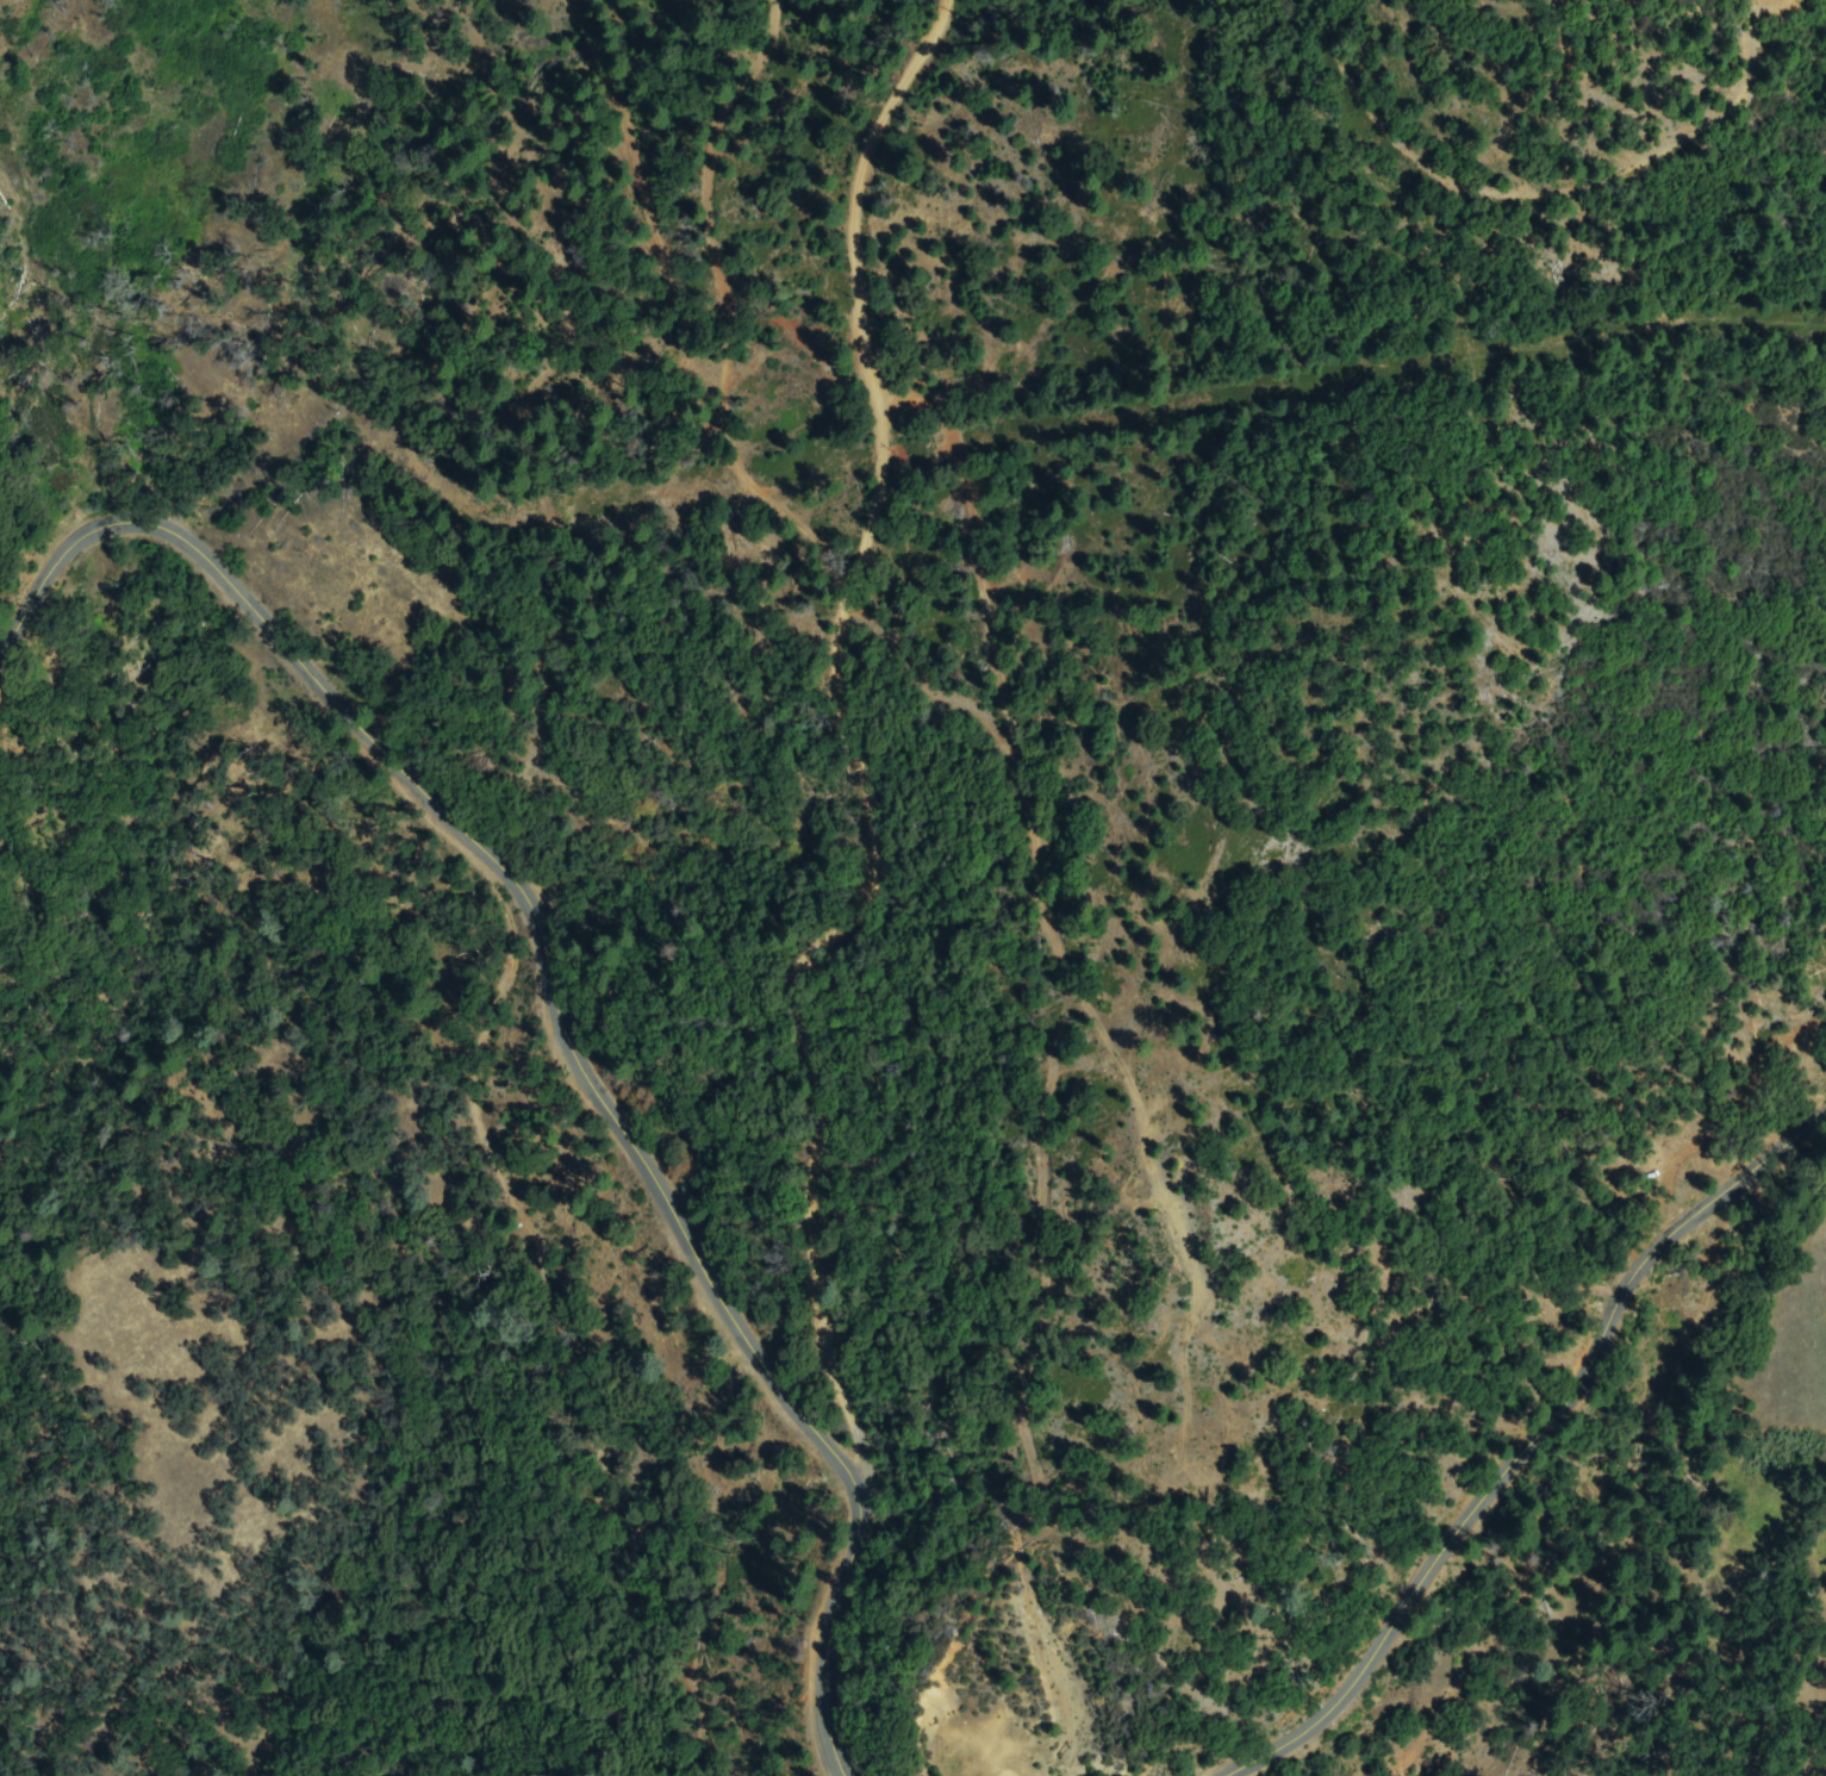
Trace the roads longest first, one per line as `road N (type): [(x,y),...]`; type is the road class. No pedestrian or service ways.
road 1 (tertiary): [(838,1775),(828,1755),(819,1652),(849,1552),(847,1489),(709,1286),(574,1063),(526,909),(223,573),(170,535),(129,526),(74,550),(0,652)]
road 2 (tertiary): [(1825,1114),(1666,1247),(1624,1300),(1553,1417),(1454,1537),(1345,1690),(1283,1746),(1231,1775)]

